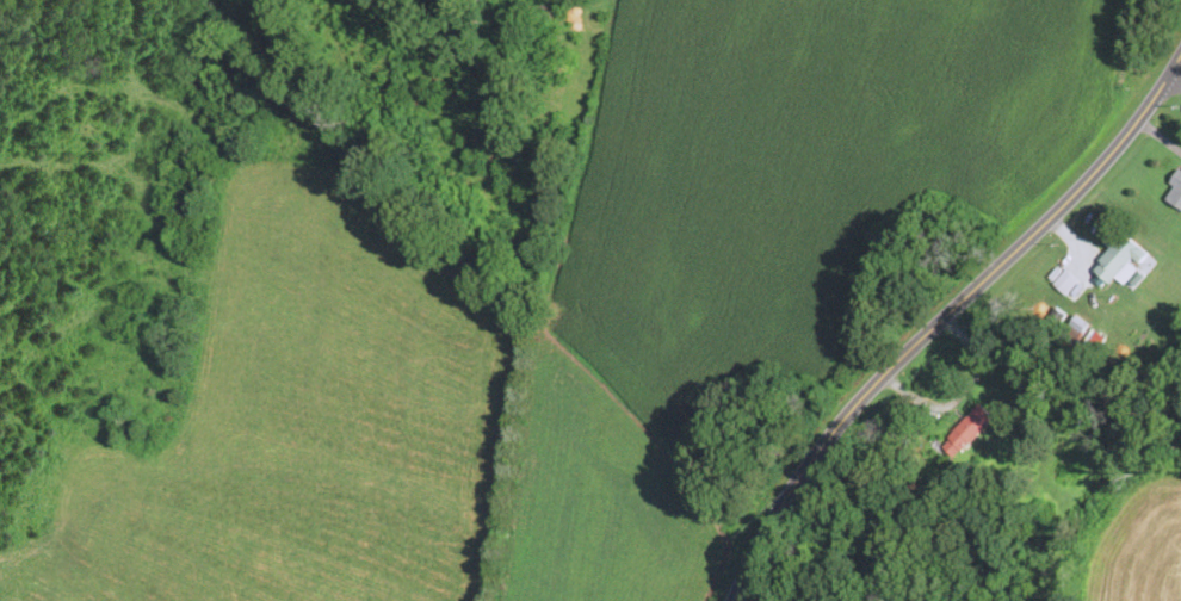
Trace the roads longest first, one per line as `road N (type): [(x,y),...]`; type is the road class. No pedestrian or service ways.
road 1 (residential): [(731,600),(771,520),(894,364),(1180,66)]

